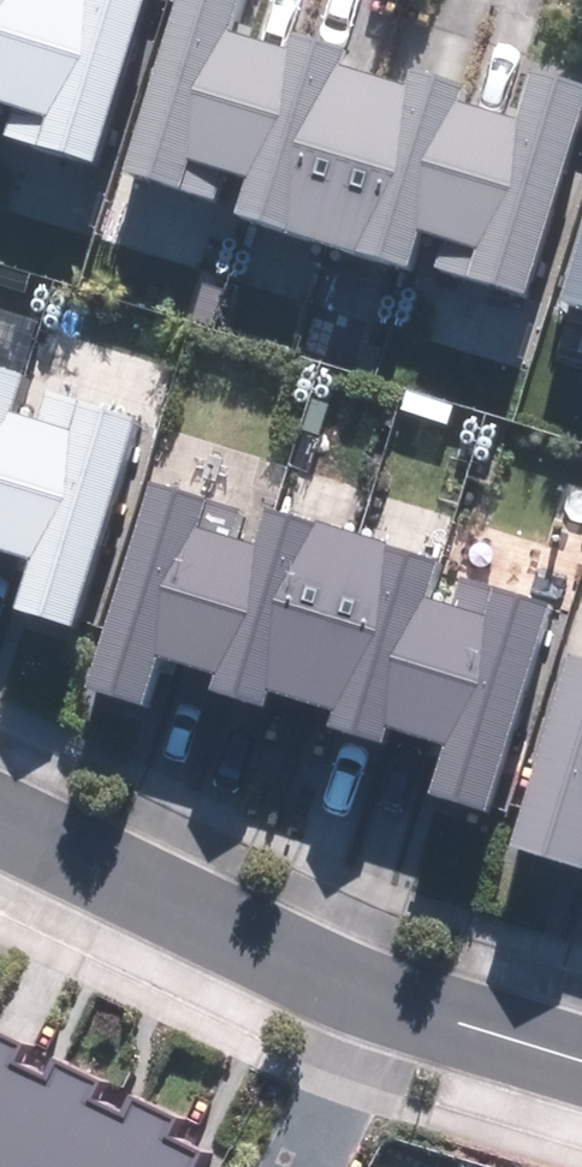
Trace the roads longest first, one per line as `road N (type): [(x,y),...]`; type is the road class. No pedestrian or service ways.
road 1 (residential): [(394,997),(0,811)]
road 2 (residential): [(581,1052),(394,997)]
road 3 (residential): [(394,997),(312,1166)]

